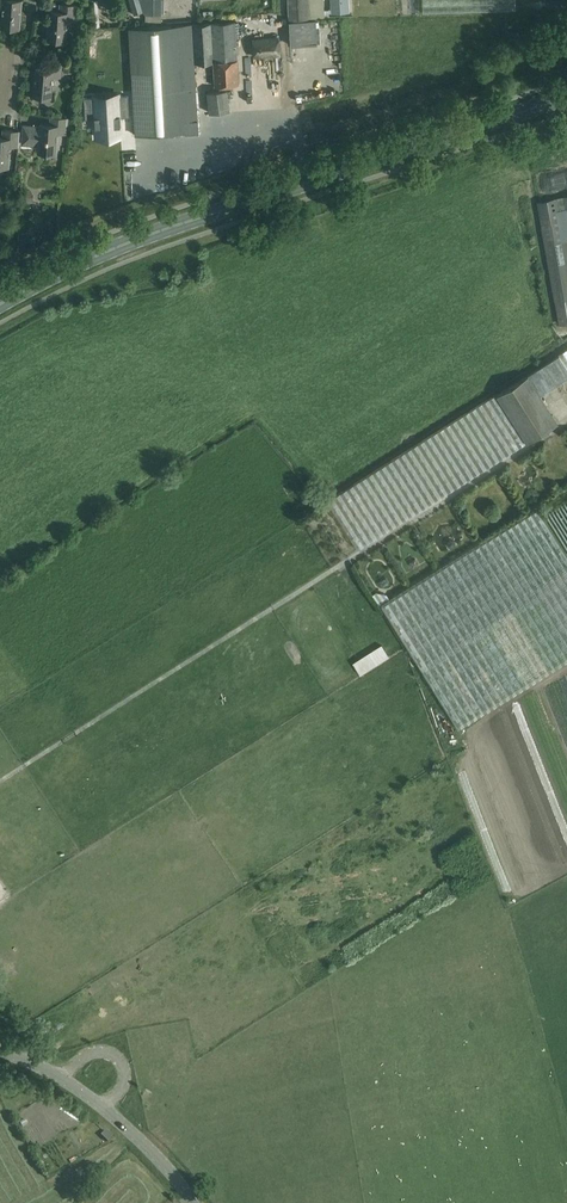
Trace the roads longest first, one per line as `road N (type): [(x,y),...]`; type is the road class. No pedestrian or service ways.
road 1 (primary): [(0,305),(77,264),(211,213),(566,97)]
road 2 (tertiary): [(191,1202),(104,1110),(0,1052)]

